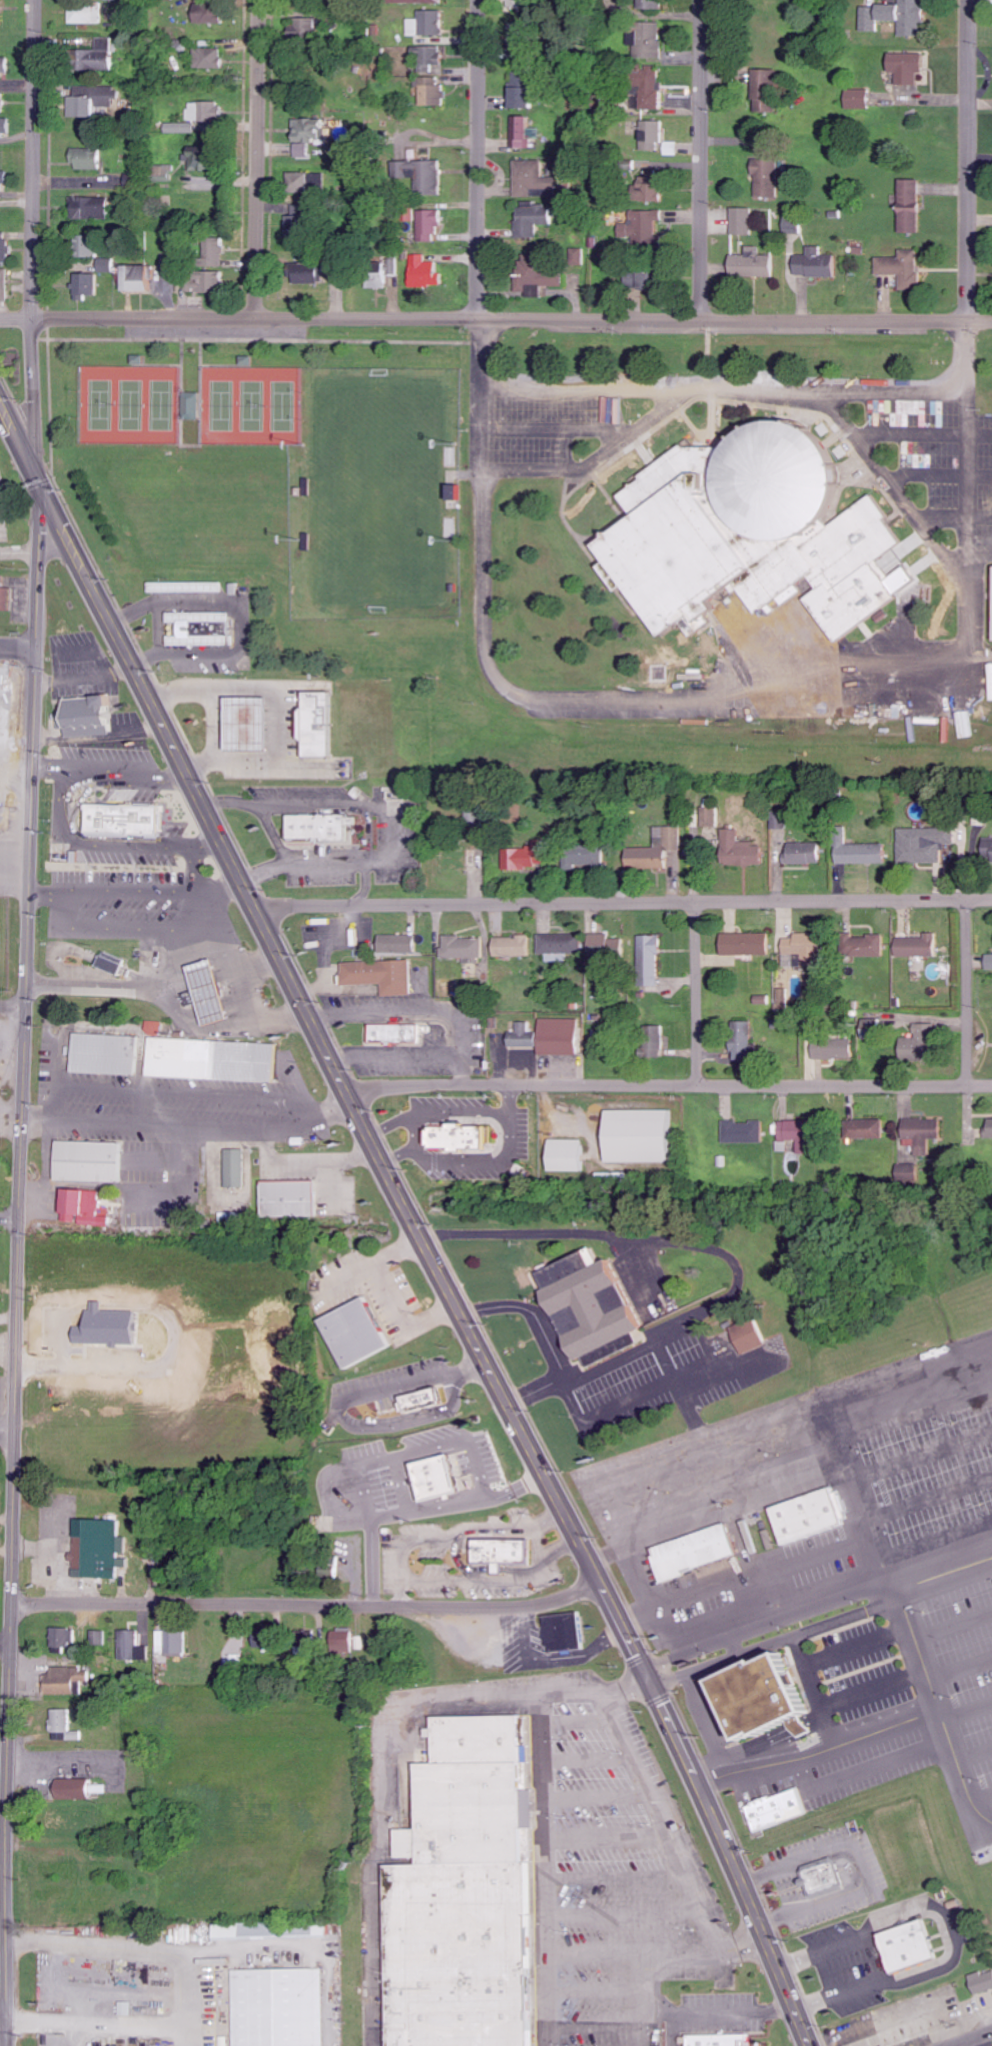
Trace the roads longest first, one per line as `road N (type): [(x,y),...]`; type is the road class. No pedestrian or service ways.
road 1 (secondary): [(809,2045),(650,1683),(0,406)]
road 2 (secondary): [(6,2045),(41,487)]
road 3 (residential): [(0,319),(991,320)]
road 4 (residential): [(991,895),(252,905)]
road 5 (residential): [(348,1094),(404,1086),(991,1083)]
road 6 (residential): [(11,1596),(522,1606),(600,1582)]
road 7 (residential): [(966,320),(971,0)]
road 8 (residential): [(701,320),(703,0)]
road 9 (residential): [(258,318),(259,0)]
road 10 (residential): [(32,317),(34,0)]
road 11 (residential): [(477,317),(479,0)]
road 12 (residential): [(966,1083),(965,895)]
road 13 (residential): [(699,1086),(699,898)]
road 14 (residential): [(32,317),(33,471)]

